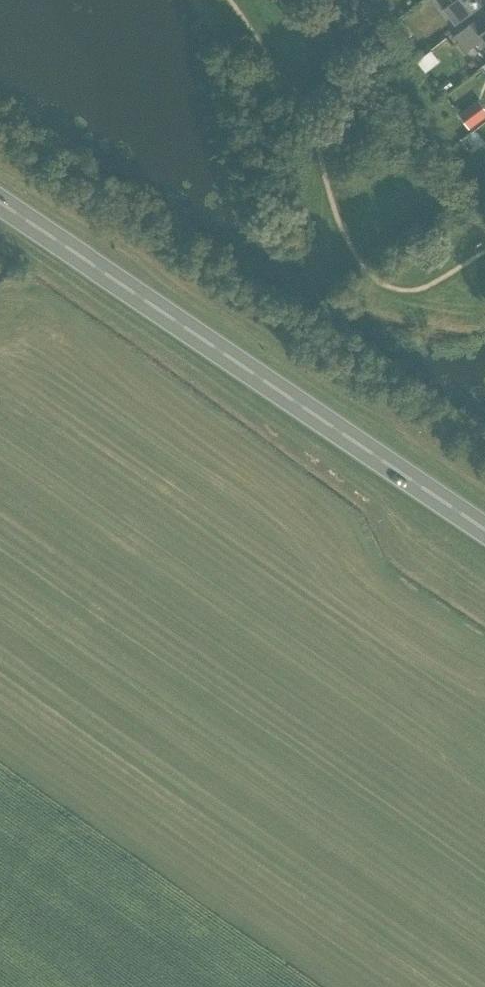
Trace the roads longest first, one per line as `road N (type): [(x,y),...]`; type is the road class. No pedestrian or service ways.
road 1 (trunk): [(484,529),(0,202)]

